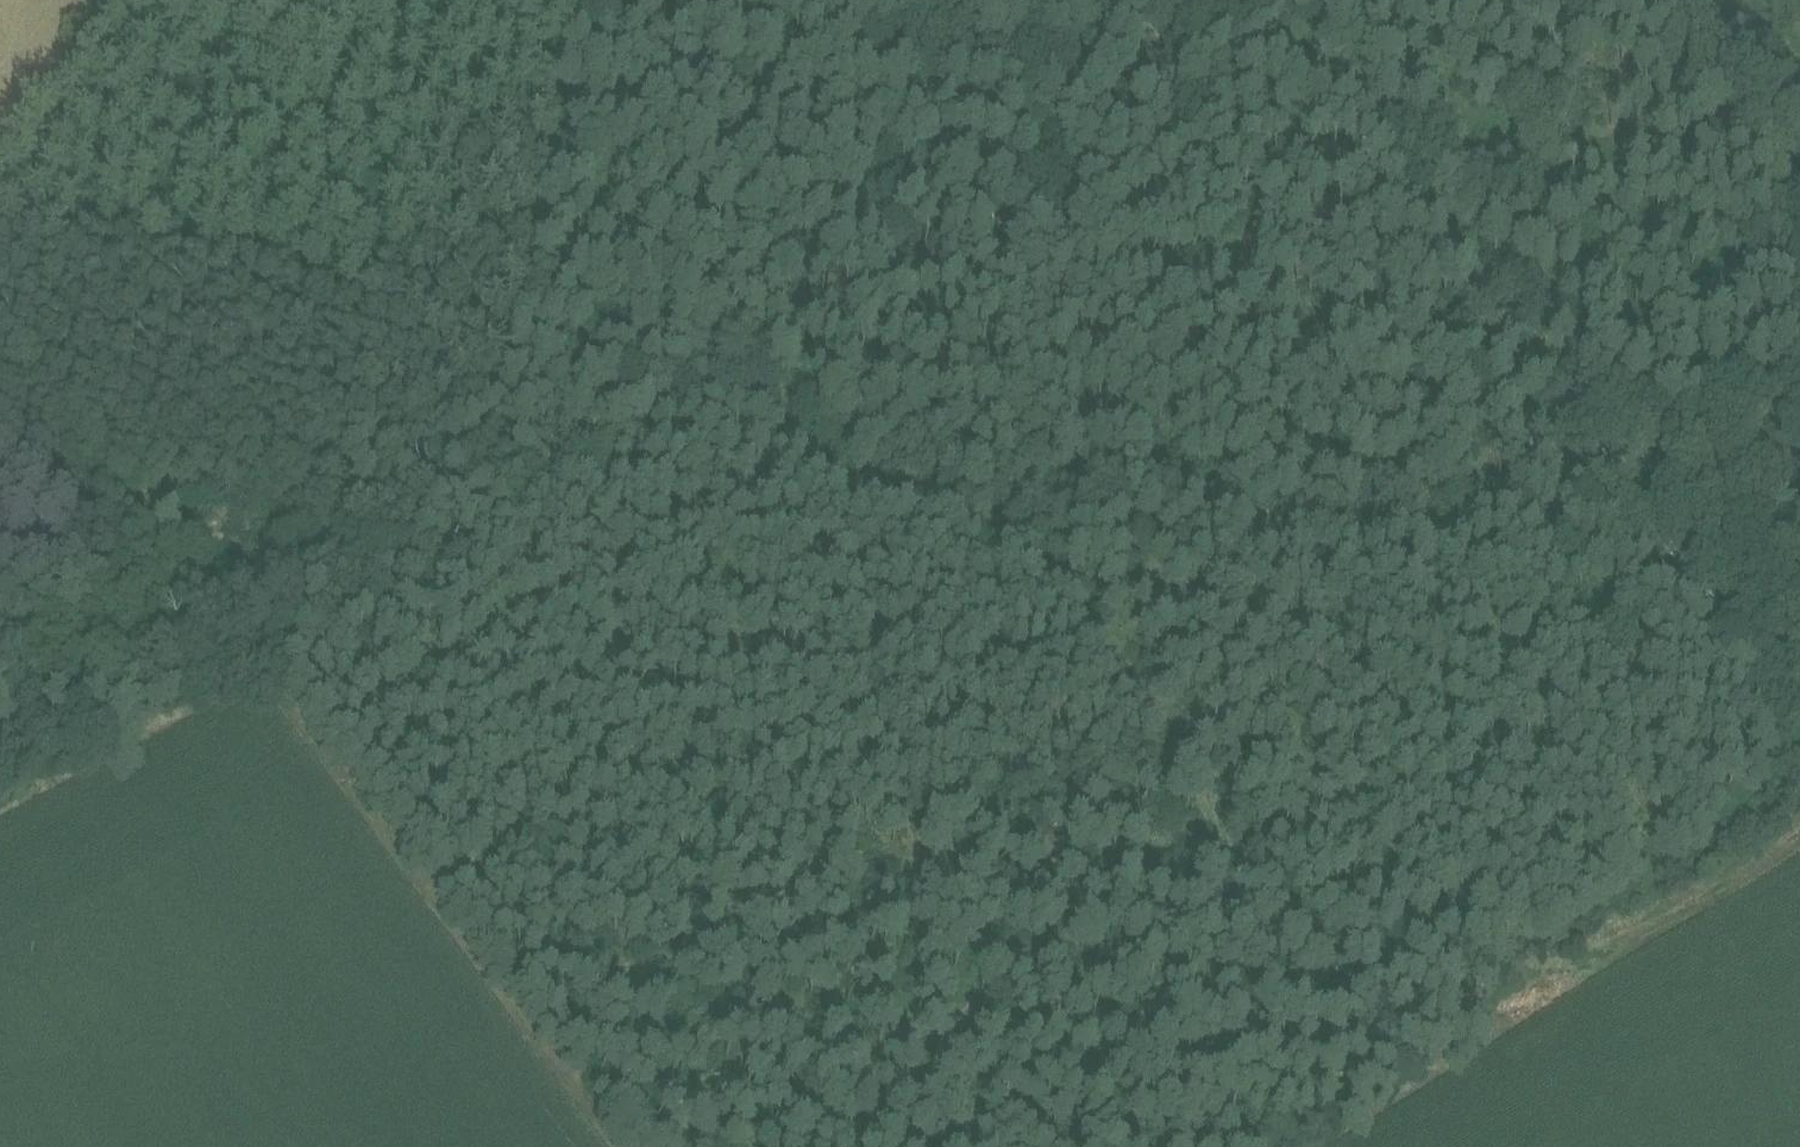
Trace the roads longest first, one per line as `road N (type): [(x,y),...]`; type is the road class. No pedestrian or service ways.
road 1 (track): [(1799,706),(1338,77),(1296,42),(1204,0)]

